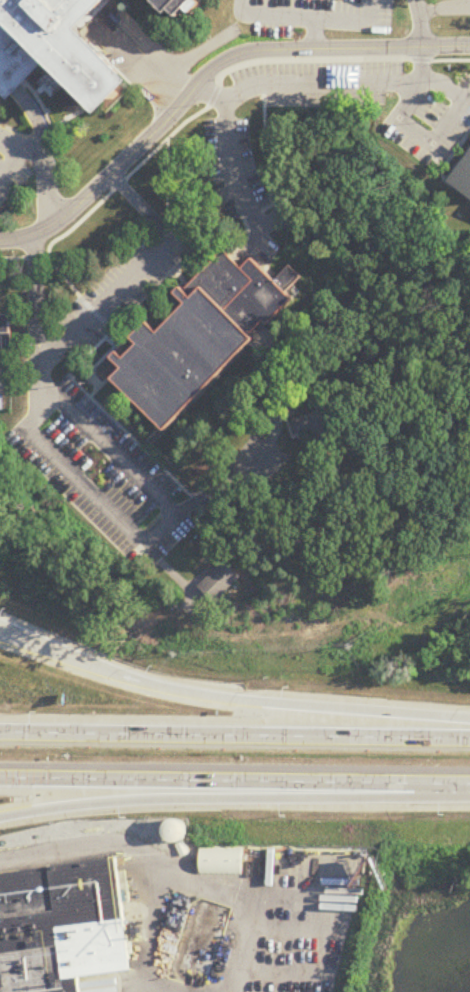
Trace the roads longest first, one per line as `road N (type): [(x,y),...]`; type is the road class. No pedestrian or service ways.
road 1 (motorway): [(469,723),(172,694),(0,636)]
road 2 (motorway): [(0,821),(145,802),(469,794)]
road 3 (motorway): [(0,782),(469,788)]
road 4 (motorway): [(469,739),(0,736)]

